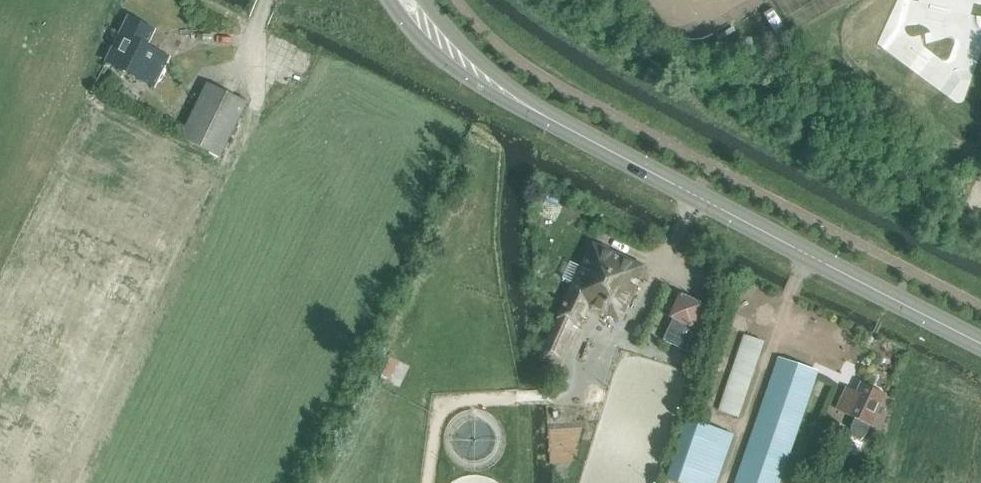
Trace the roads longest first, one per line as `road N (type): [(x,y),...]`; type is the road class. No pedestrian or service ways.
road 1 (tertiary): [(980,342),(532,109),(473,70),(407,0)]
road 2 (track): [(428,482),(435,422),(452,401),(552,395),(595,373),(650,297),(697,198)]

